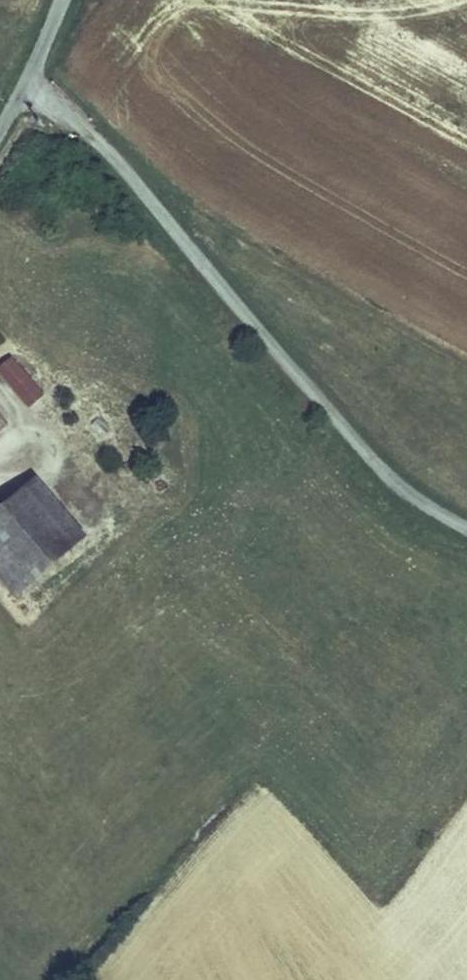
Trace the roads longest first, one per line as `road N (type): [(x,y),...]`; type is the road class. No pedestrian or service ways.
road 1 (residential): [(0,129),(30,81),(61,0)]

